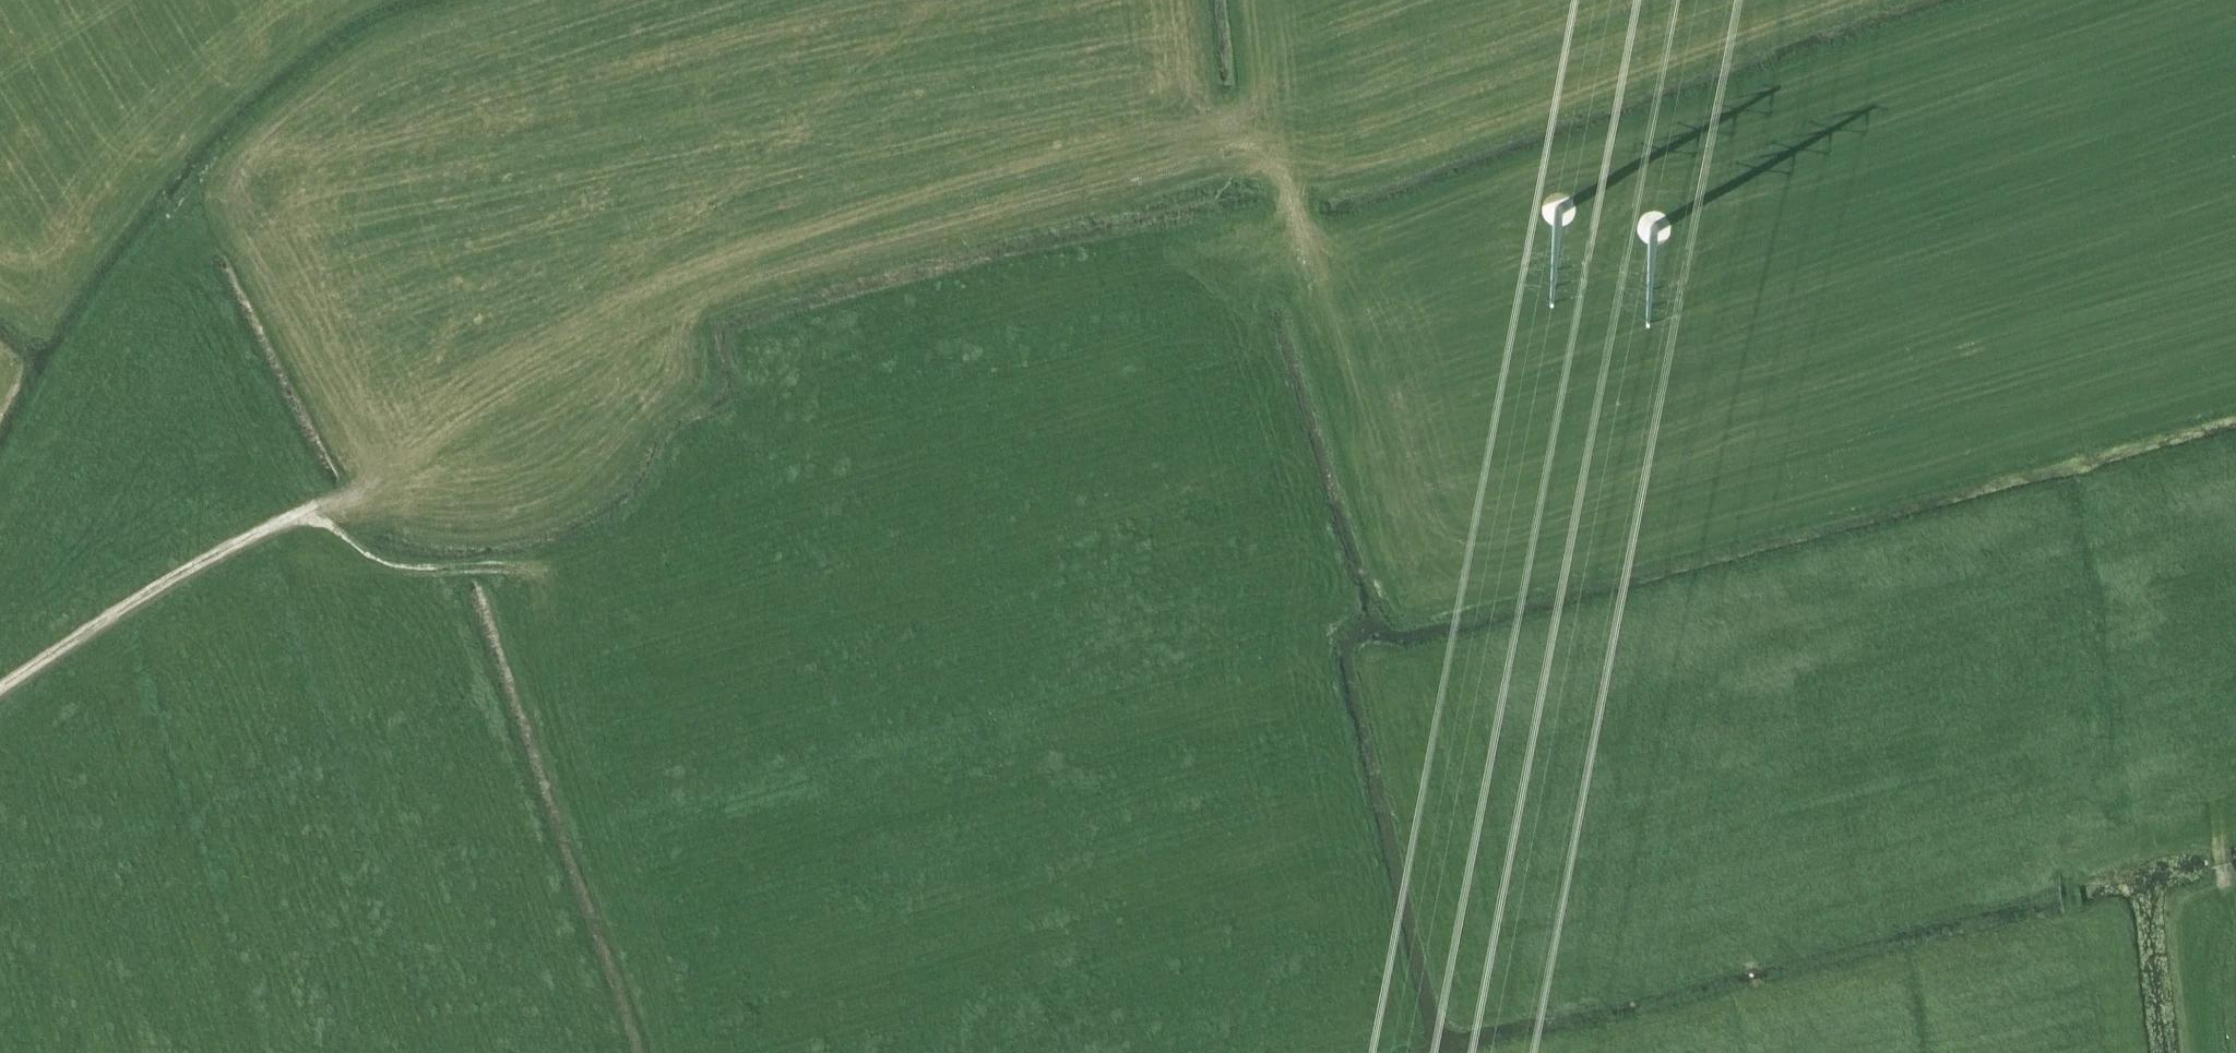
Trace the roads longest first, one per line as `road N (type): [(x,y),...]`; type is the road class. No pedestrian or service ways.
road 1 (track): [(0,693),(179,574),(371,475)]

